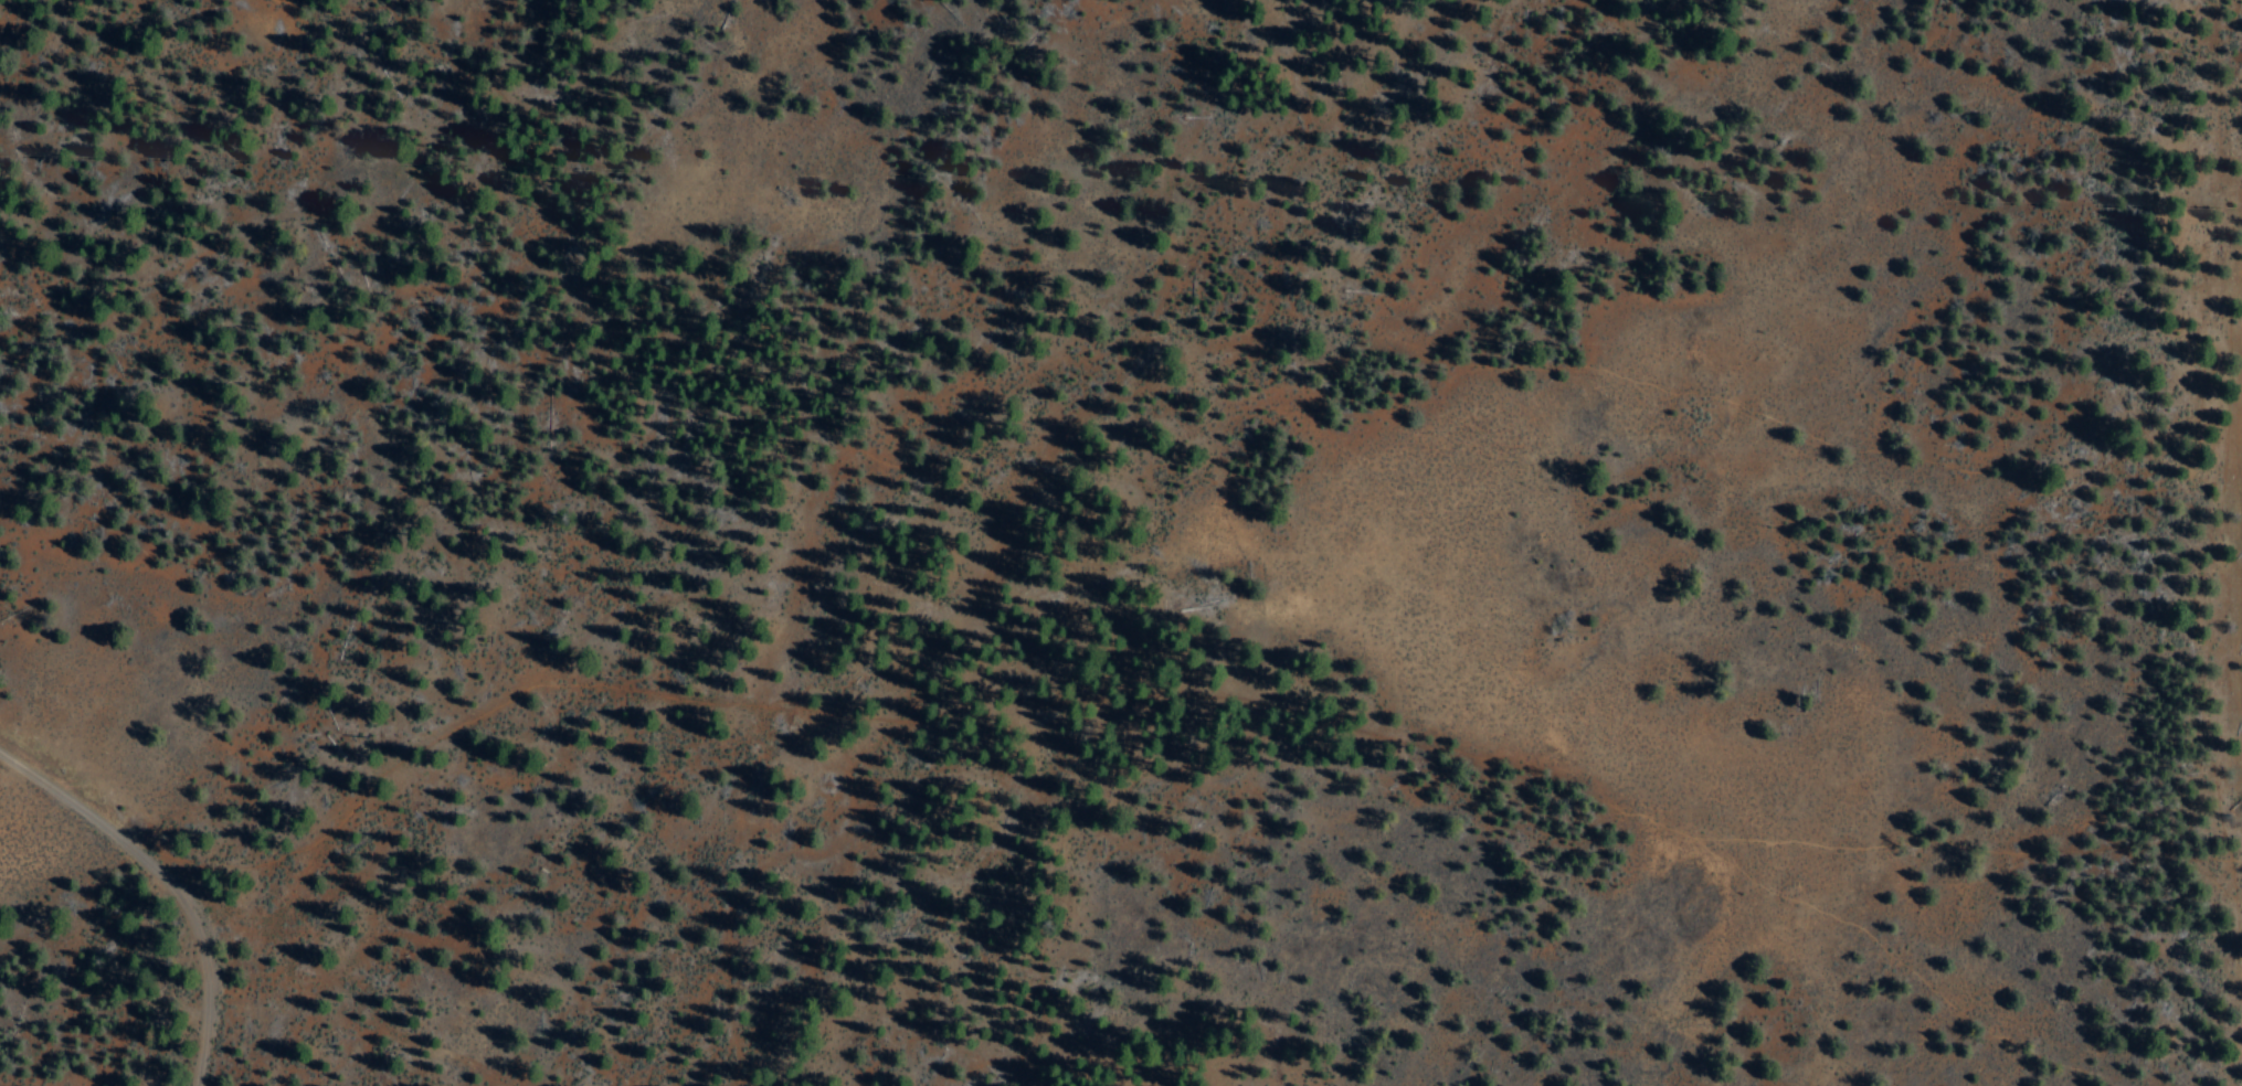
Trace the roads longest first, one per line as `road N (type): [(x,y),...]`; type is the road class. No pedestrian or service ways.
road 1 (track): [(0,740),(107,816),(190,901),(205,928),(215,990),(203,1085)]

